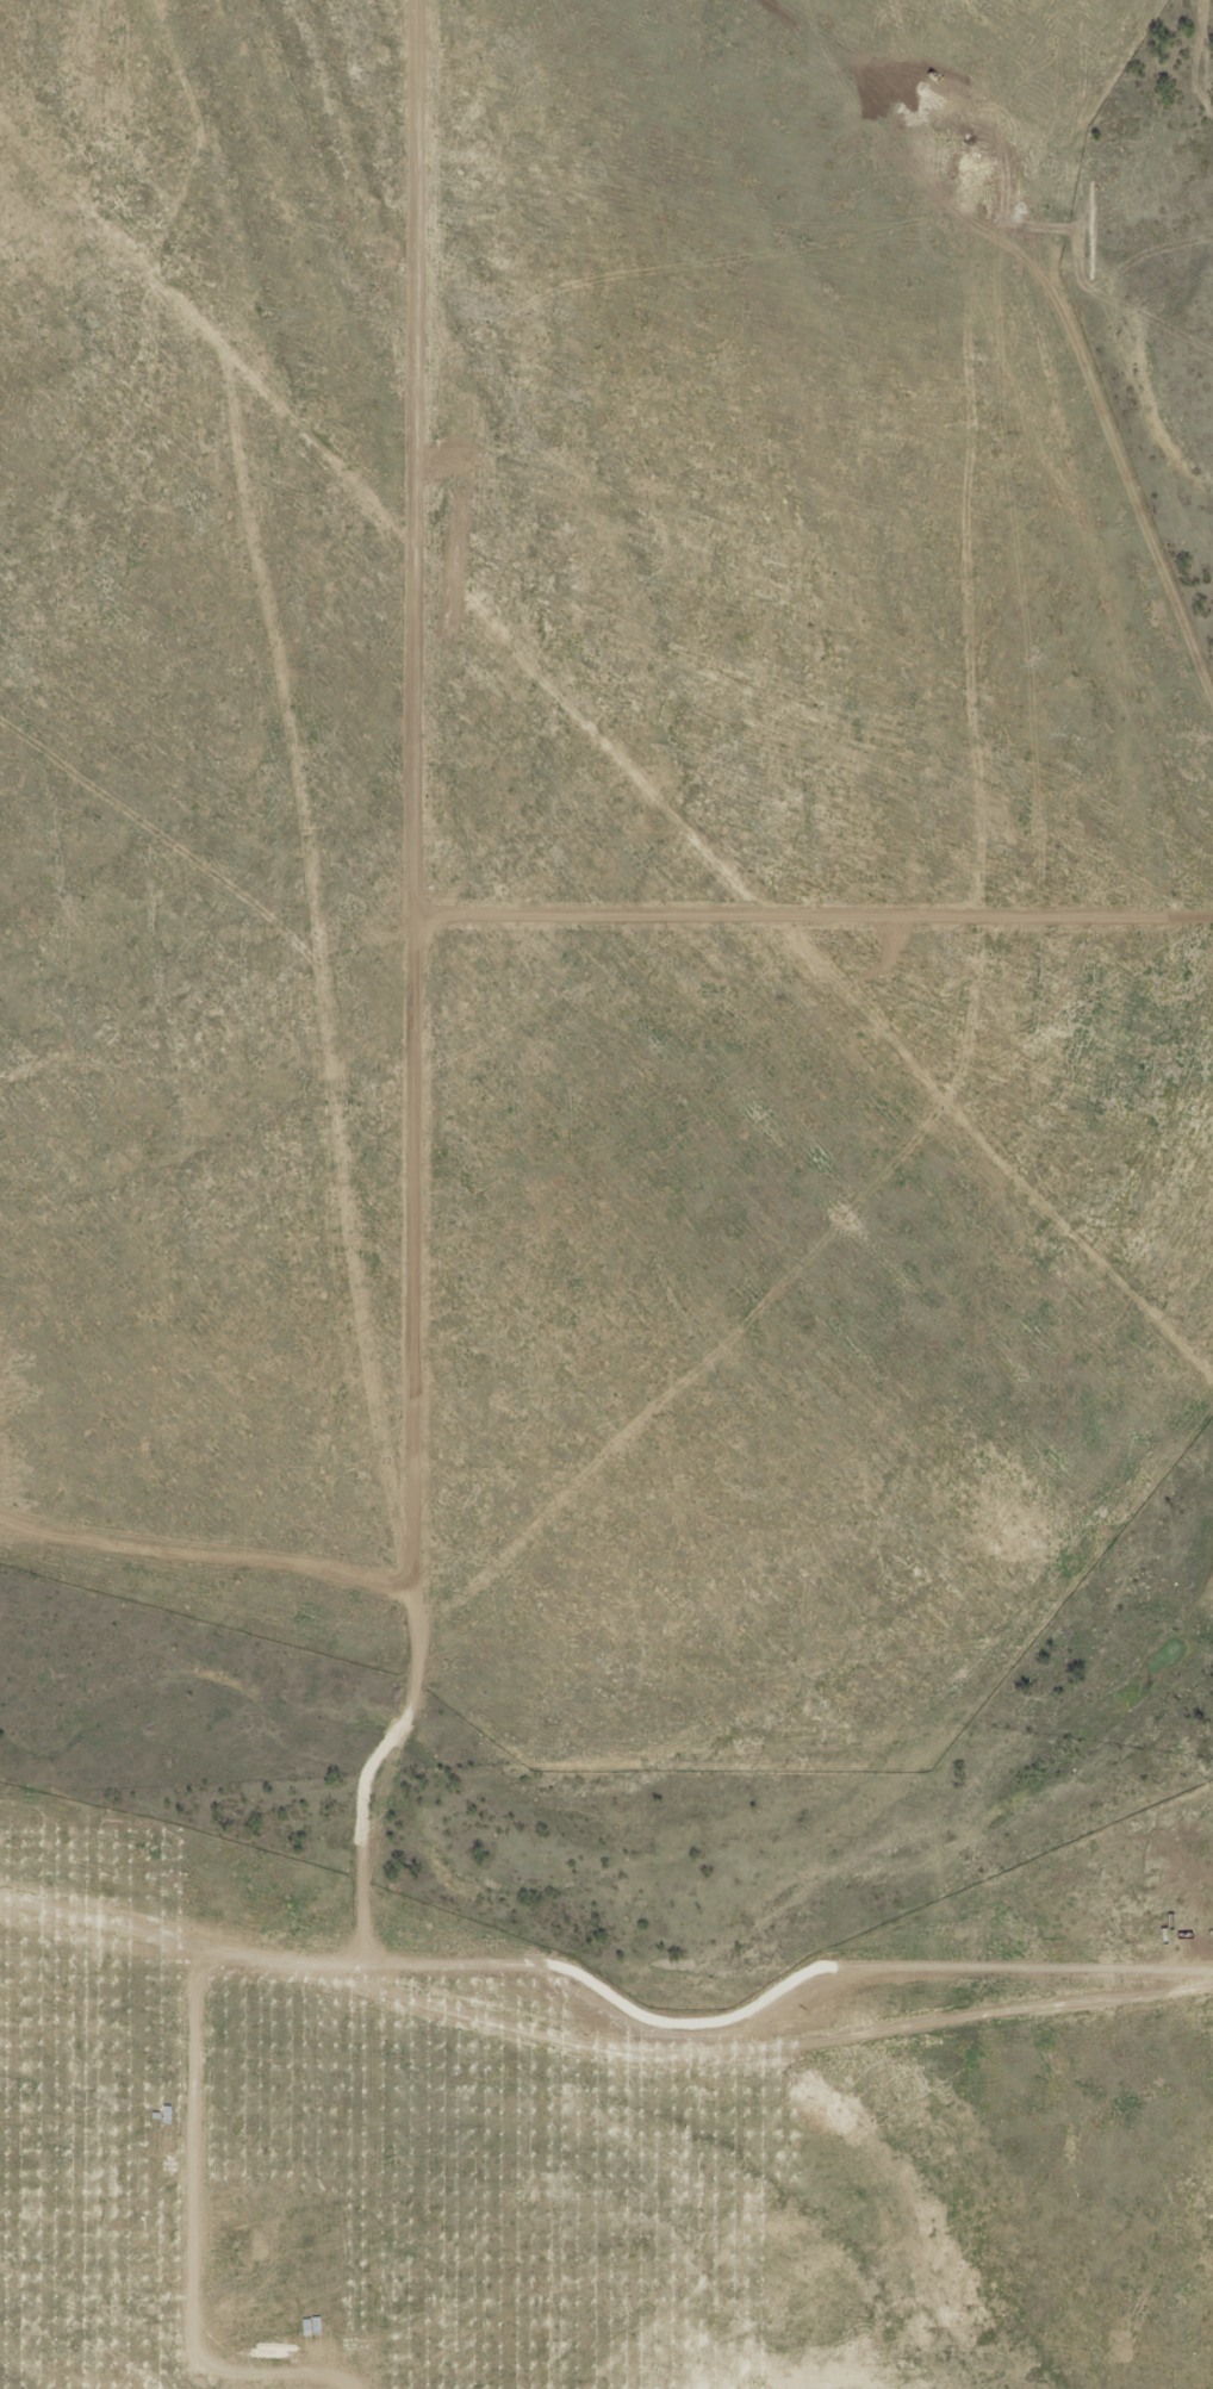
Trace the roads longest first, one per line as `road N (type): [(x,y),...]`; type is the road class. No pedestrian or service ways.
road 1 (residential): [(1212,1974),(581,2040),(0,1901)]

